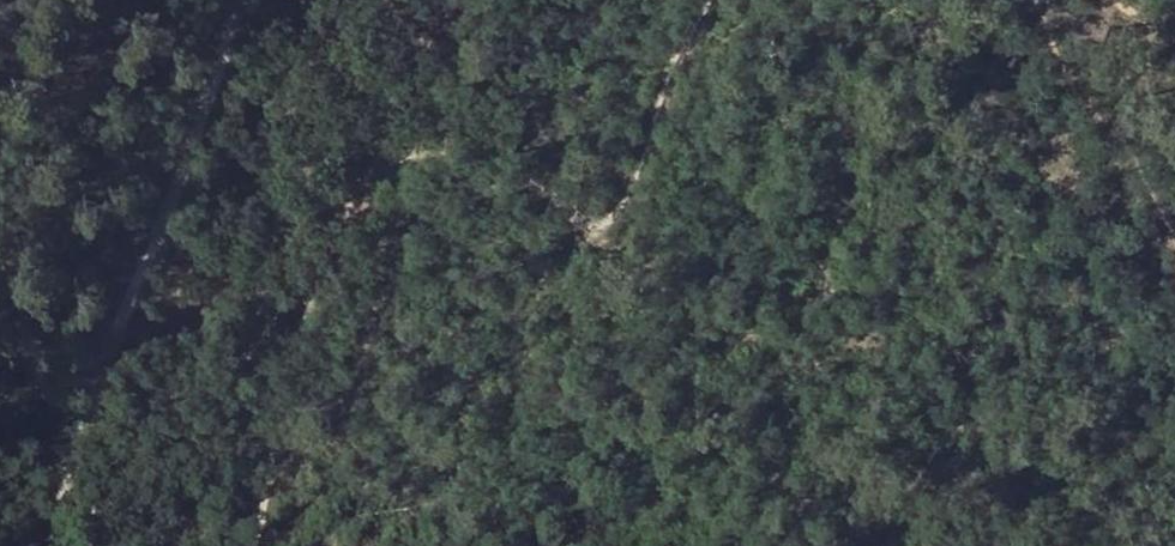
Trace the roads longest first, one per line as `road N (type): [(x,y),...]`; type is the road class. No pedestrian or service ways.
road 1 (track): [(71,545),(88,403),(199,146),(236,0)]

